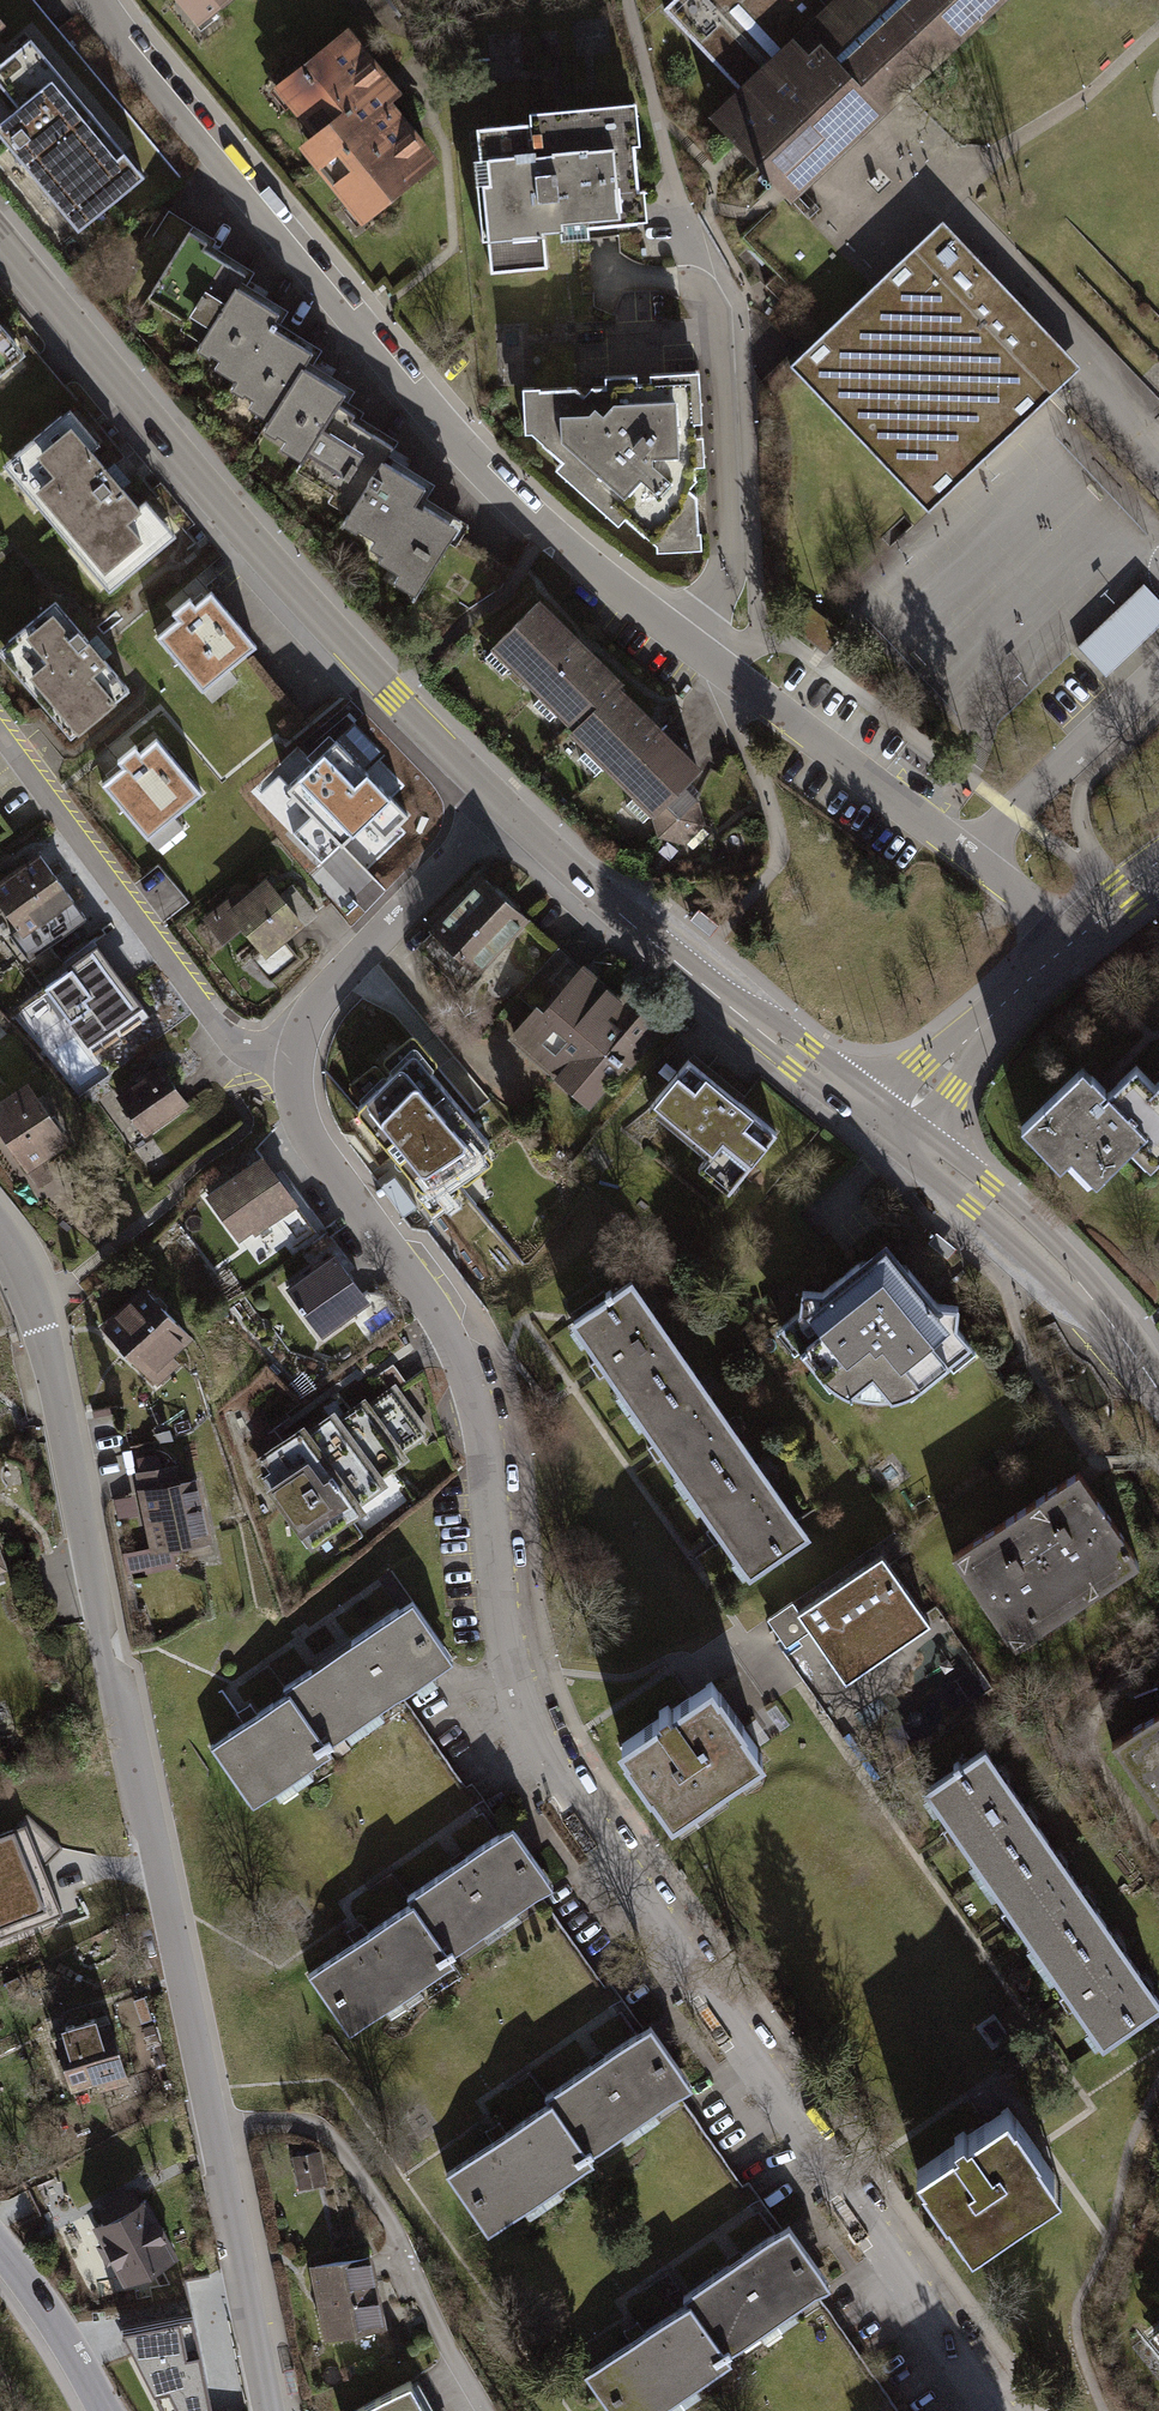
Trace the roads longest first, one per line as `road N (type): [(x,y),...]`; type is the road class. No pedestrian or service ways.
road 1 (residential): [(991,2410),(550,1753),(499,1604),(477,1439),(433,1311),(302,1129),(290,1056)]
road 2 (tertiary): [(267,2410),(219,2127),(109,1655),(66,1418),(36,1309),(0,1235)]
road 3 (residential): [(95,0),(446,427),(546,529),(683,640)]
road 4 (secondary): [(498,807),(235,526),(0,241)]
road 5 (secondary): [(892,1125),(498,807)]
road 6 (residential): [(290,1056),(224,1042),(0,728)]
road 7 (residential): [(683,640),(731,566),(719,300),(681,221)]
road 8 (secondary): [(1158,1392),(1084,1291),(892,1125)]
road 9 (residential): [(683,640),(971,857)]
road 10 (residential): [(290,1056),(313,998),(498,807)]
road 11 (residential): [(1081,930),(892,1125)]
road 12 (residential): [(1158,680),(971,857)]
road 13 (residential): [(103,2410),(41,2299),(0,2248)]
road 14 (residential): [(971,857),(1081,930)]

